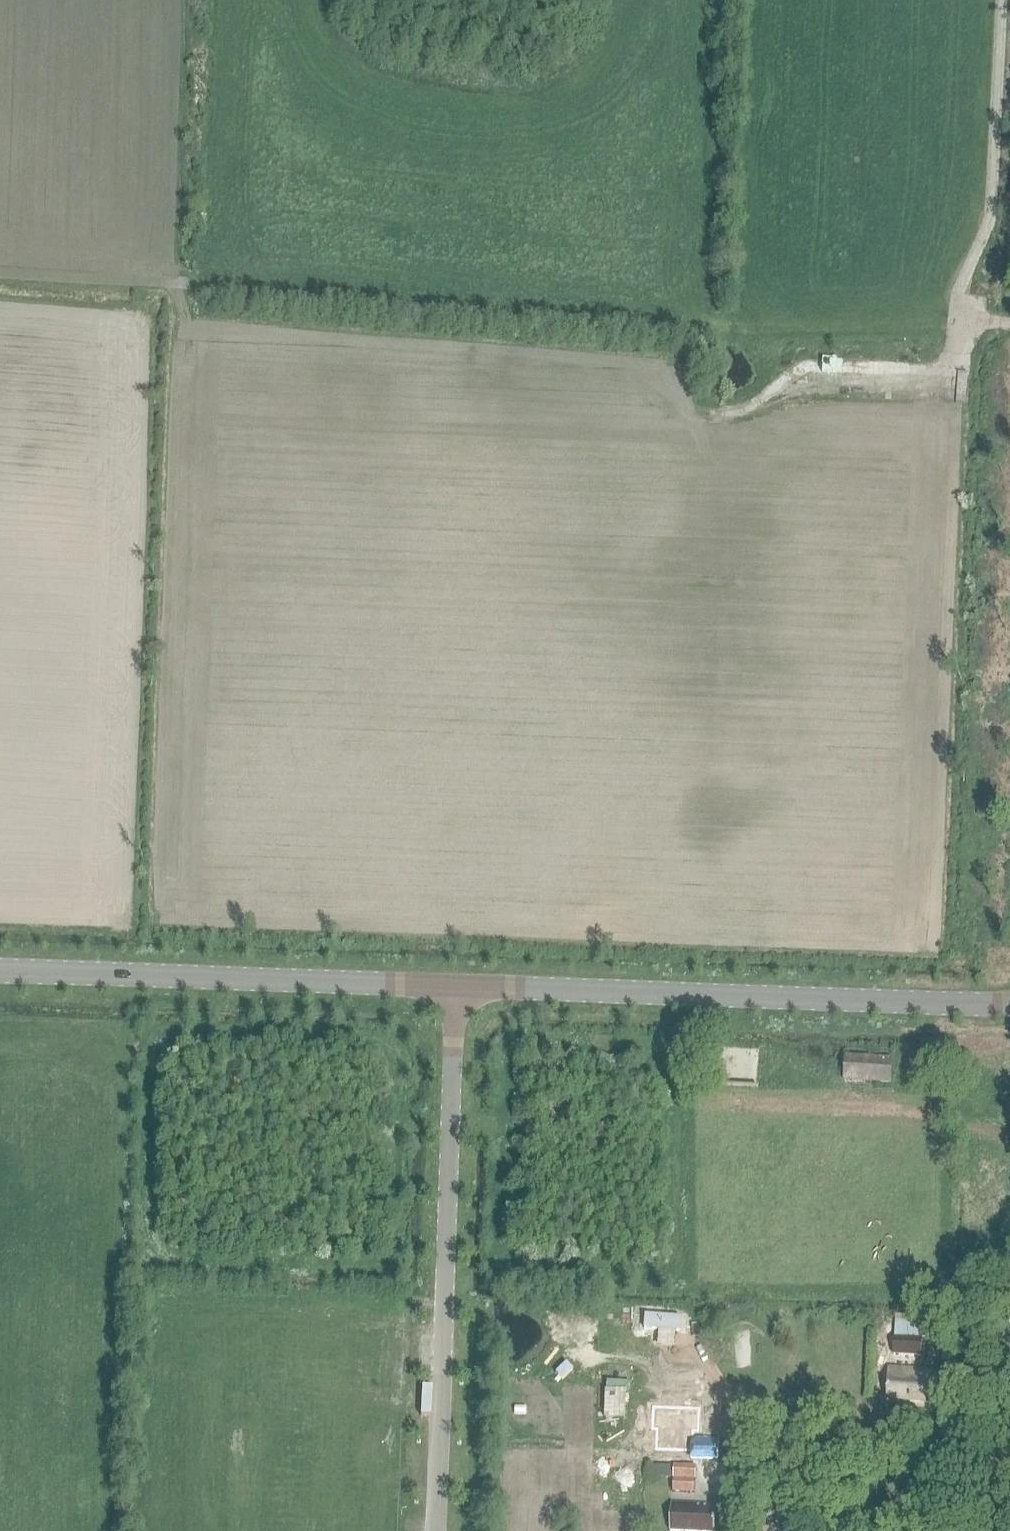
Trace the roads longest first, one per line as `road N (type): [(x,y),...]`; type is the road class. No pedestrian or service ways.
road 1 (tertiary): [(1009,1004),(0,971)]
road 2 (residential): [(767,1530),(763,1492),(778,1461),(804,1450),(860,1446),(878,1415)]

